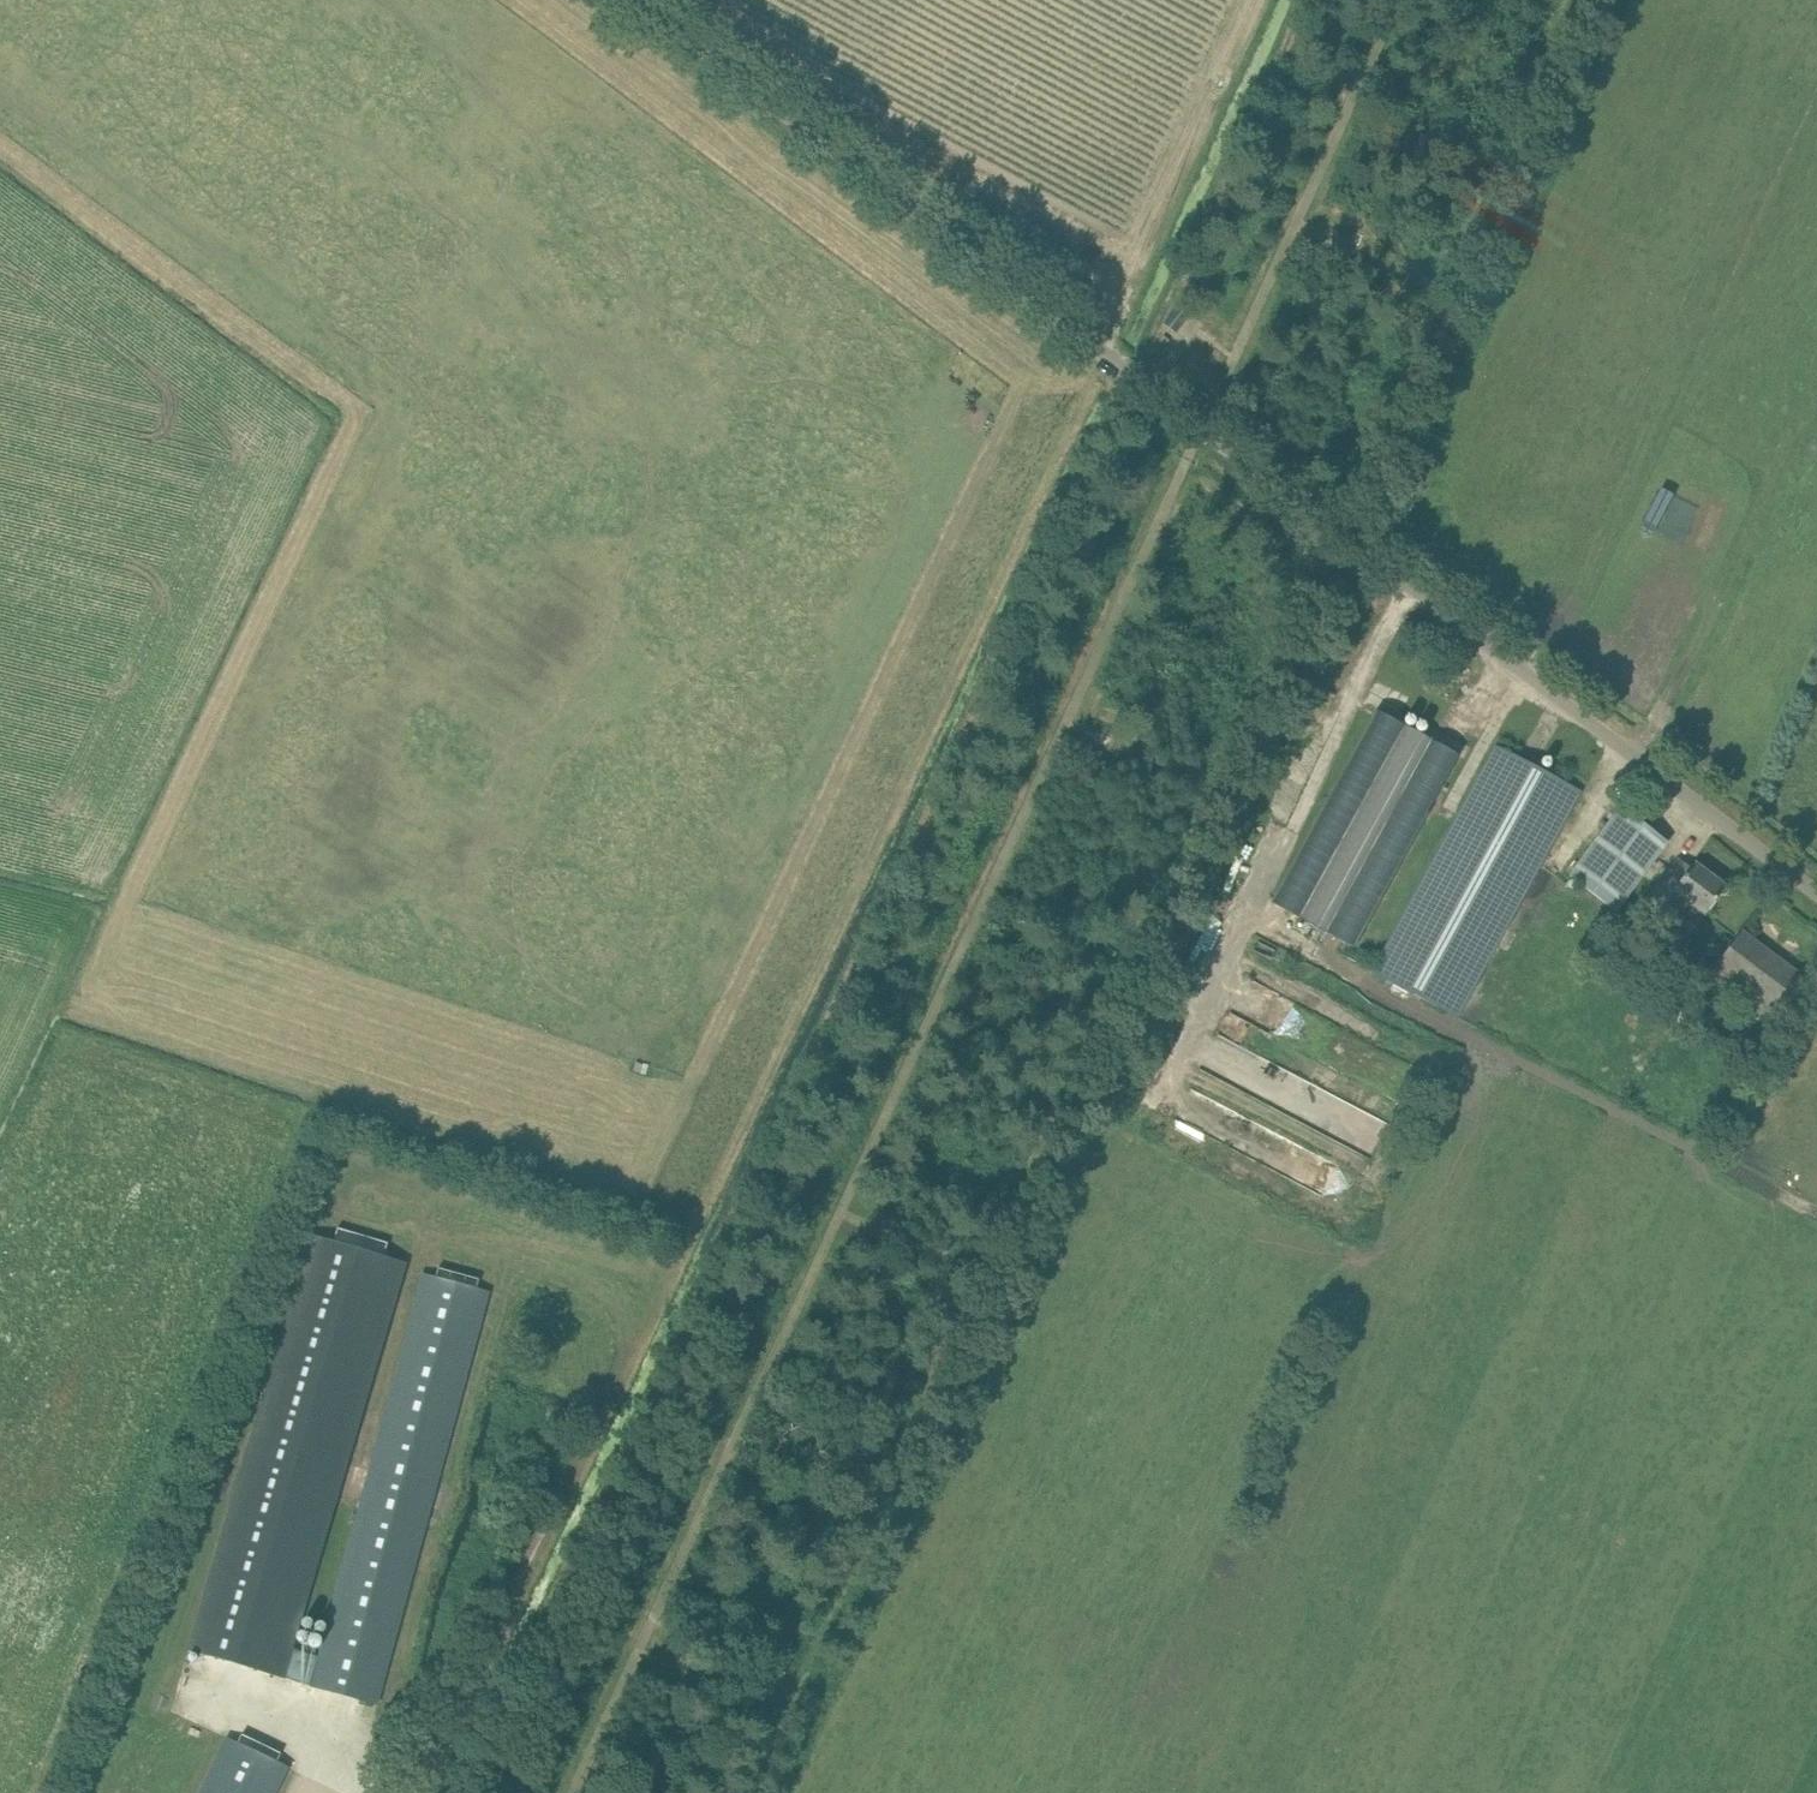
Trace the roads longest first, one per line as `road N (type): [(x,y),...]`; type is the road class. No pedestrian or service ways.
road 1 (track): [(572,1792),(1398,0)]
road 2 (unclassified): [(1816,904),(636,0)]

